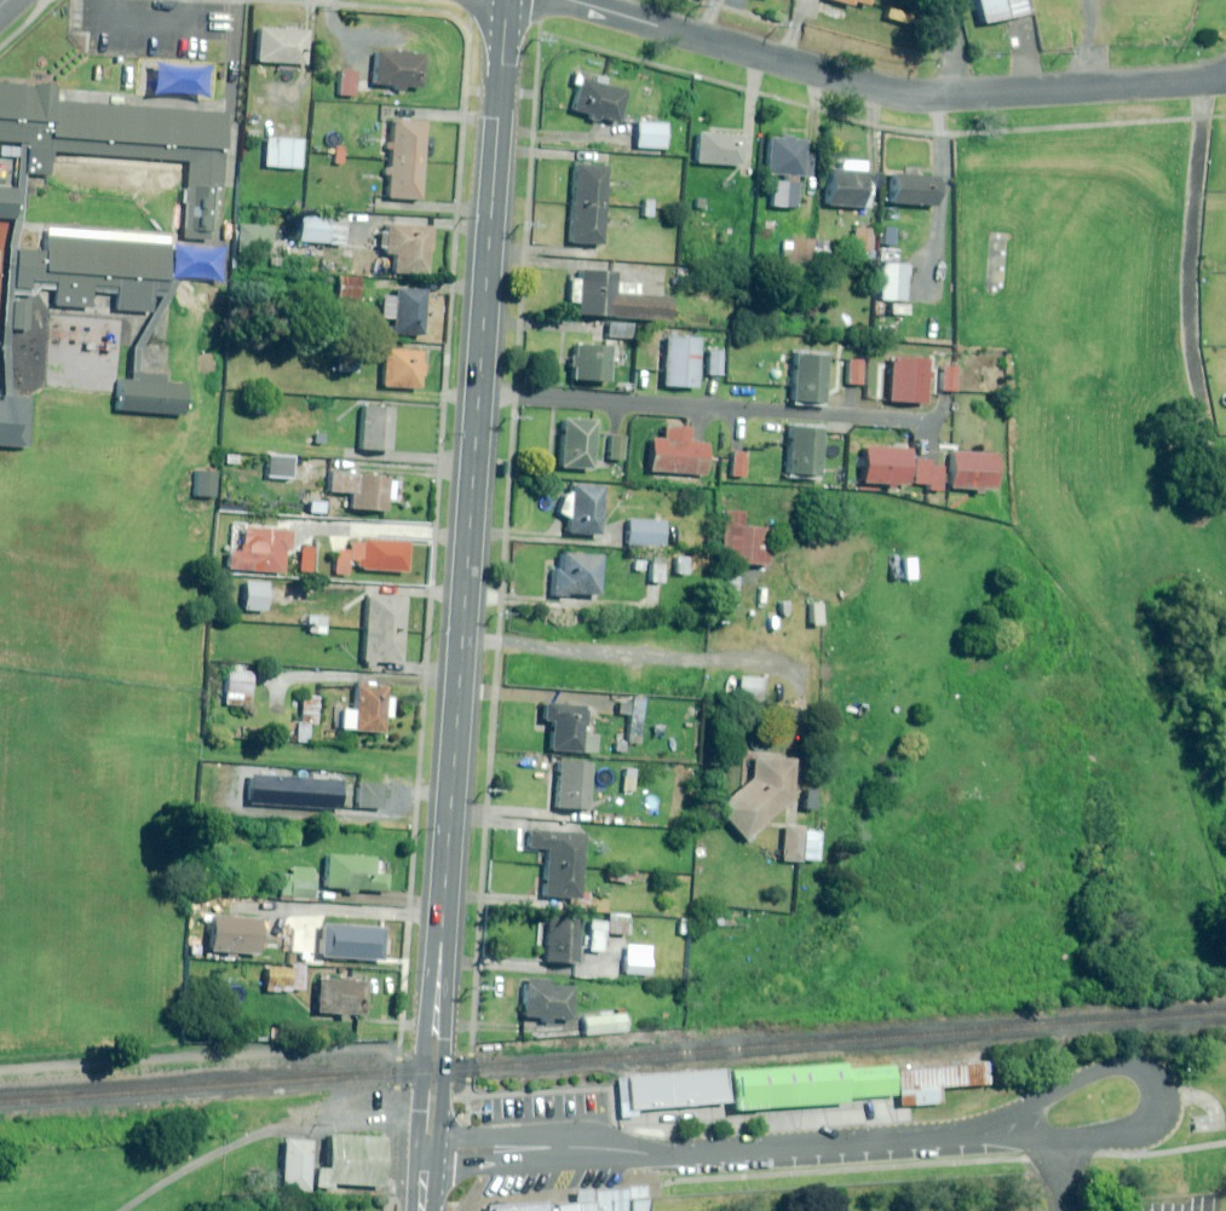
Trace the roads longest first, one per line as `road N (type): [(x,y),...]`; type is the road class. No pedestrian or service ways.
road 1 (tertiary): [(480,392),(431,1151)]
road 2 (residential): [(1225,79),(920,98),(571,0)]
road 3 (residential): [(431,1151),(565,1145),(663,1156),(943,1148)]
road 4 (track): [(436,1041),(0,1071)]
road 5 (residential): [(909,411),(480,392)]
road 6 (tertiary): [(508,0),(480,392)]
road 7 (residential): [(943,1148),(1103,1068),(1136,1068),(1147,1078),(1156,1104),(1137,1131),(1060,1142)]

